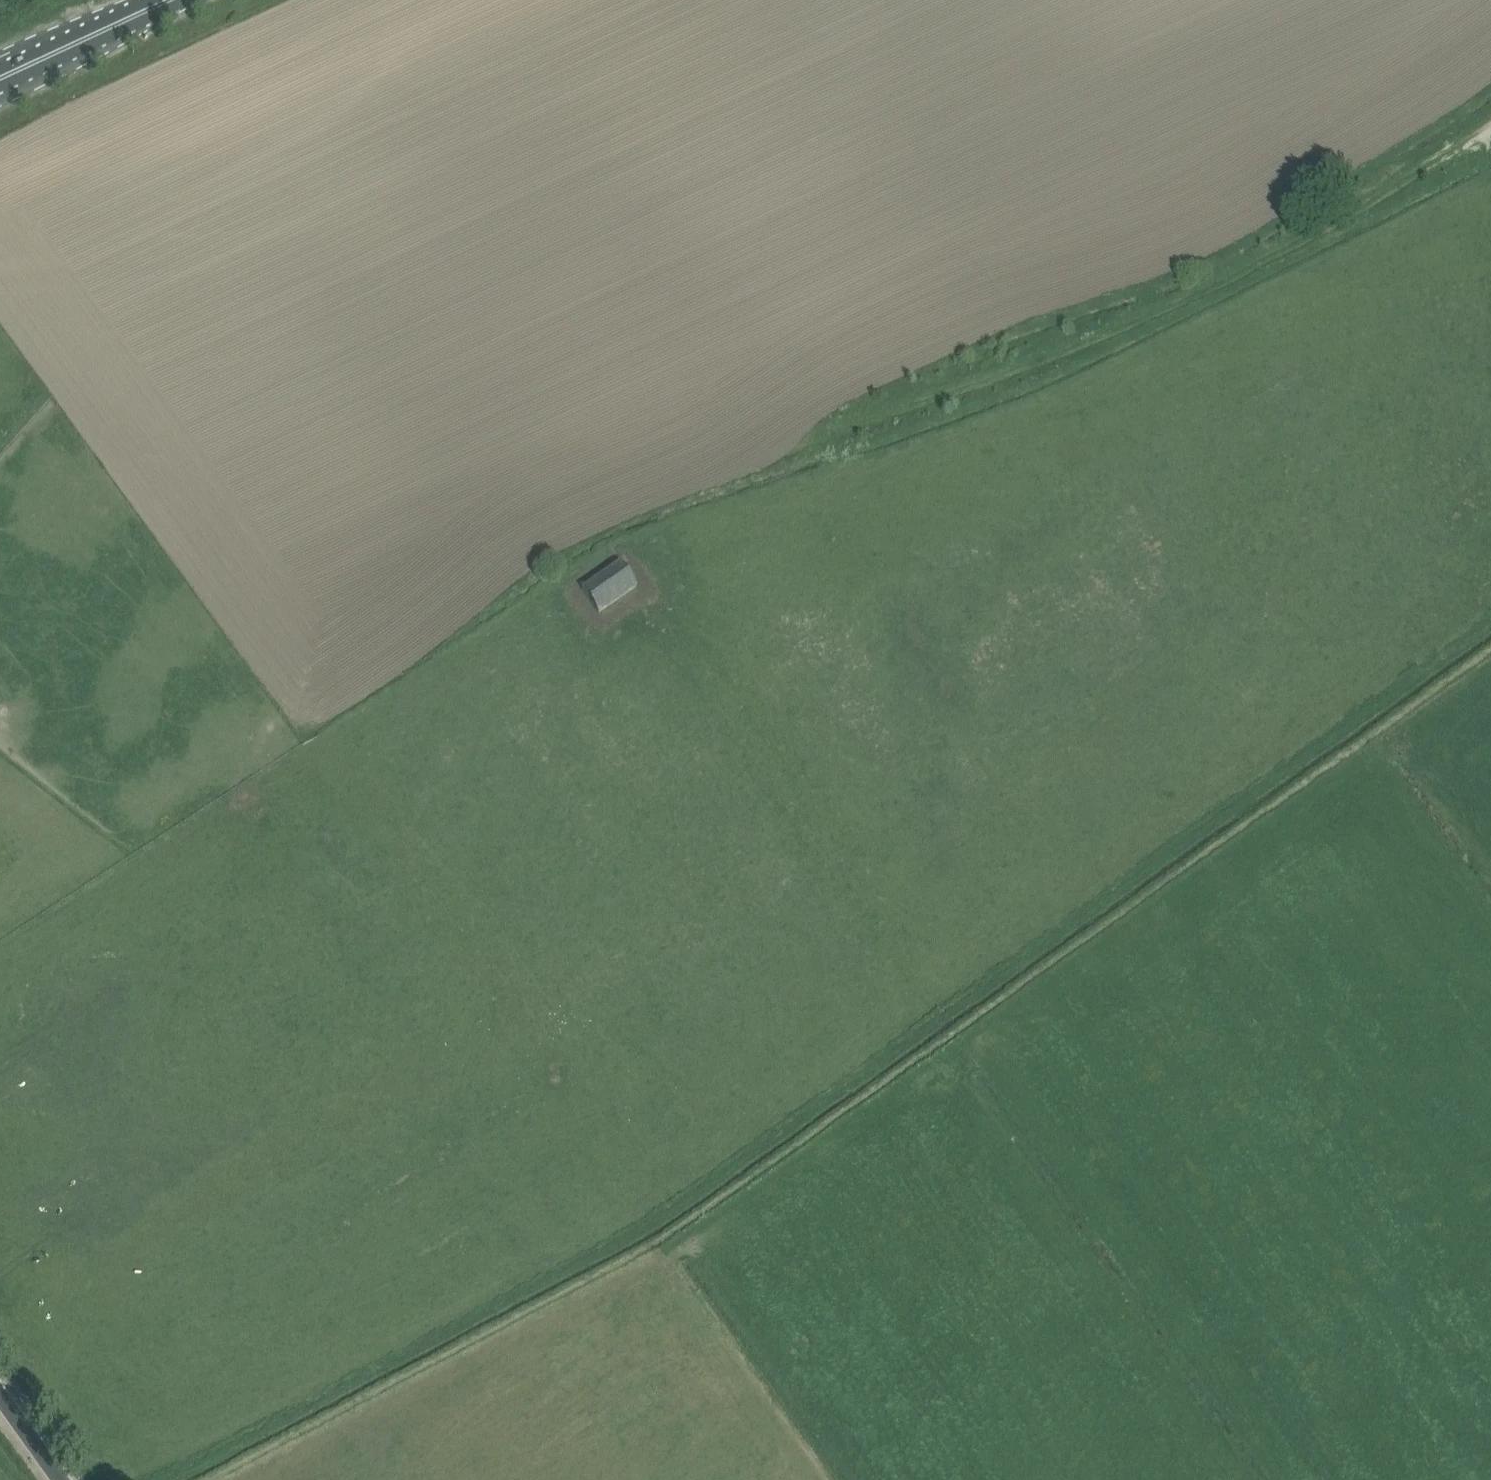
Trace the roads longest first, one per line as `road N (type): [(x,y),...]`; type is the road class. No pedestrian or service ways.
road 1 (track): [(862,424),(1050,355),(1242,271),(1490,129)]
road 2 (primary): [(173,0),(0,77)]

